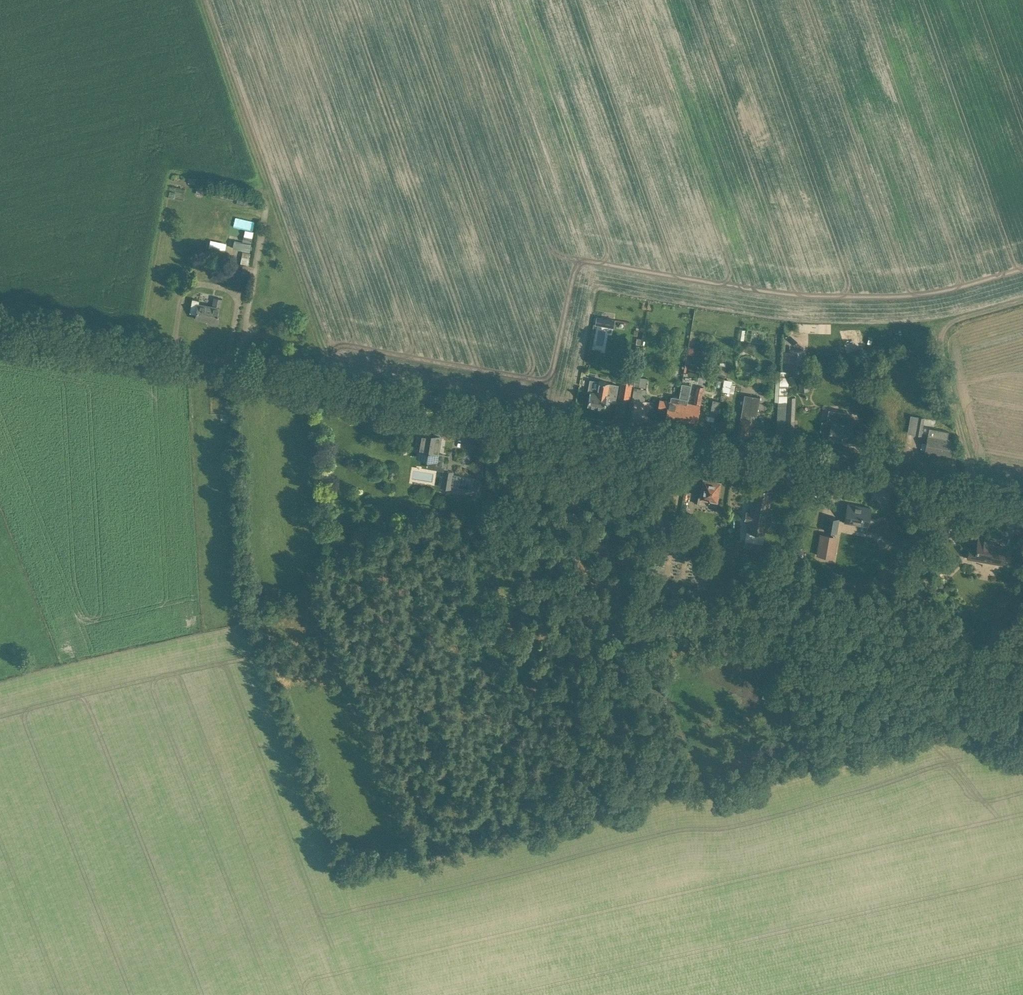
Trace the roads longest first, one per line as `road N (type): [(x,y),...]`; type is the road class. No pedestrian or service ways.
road 1 (unclassified): [(1022,501),(0,324)]
road 2 (track): [(1022,300),(960,317),(941,339),(974,492)]

